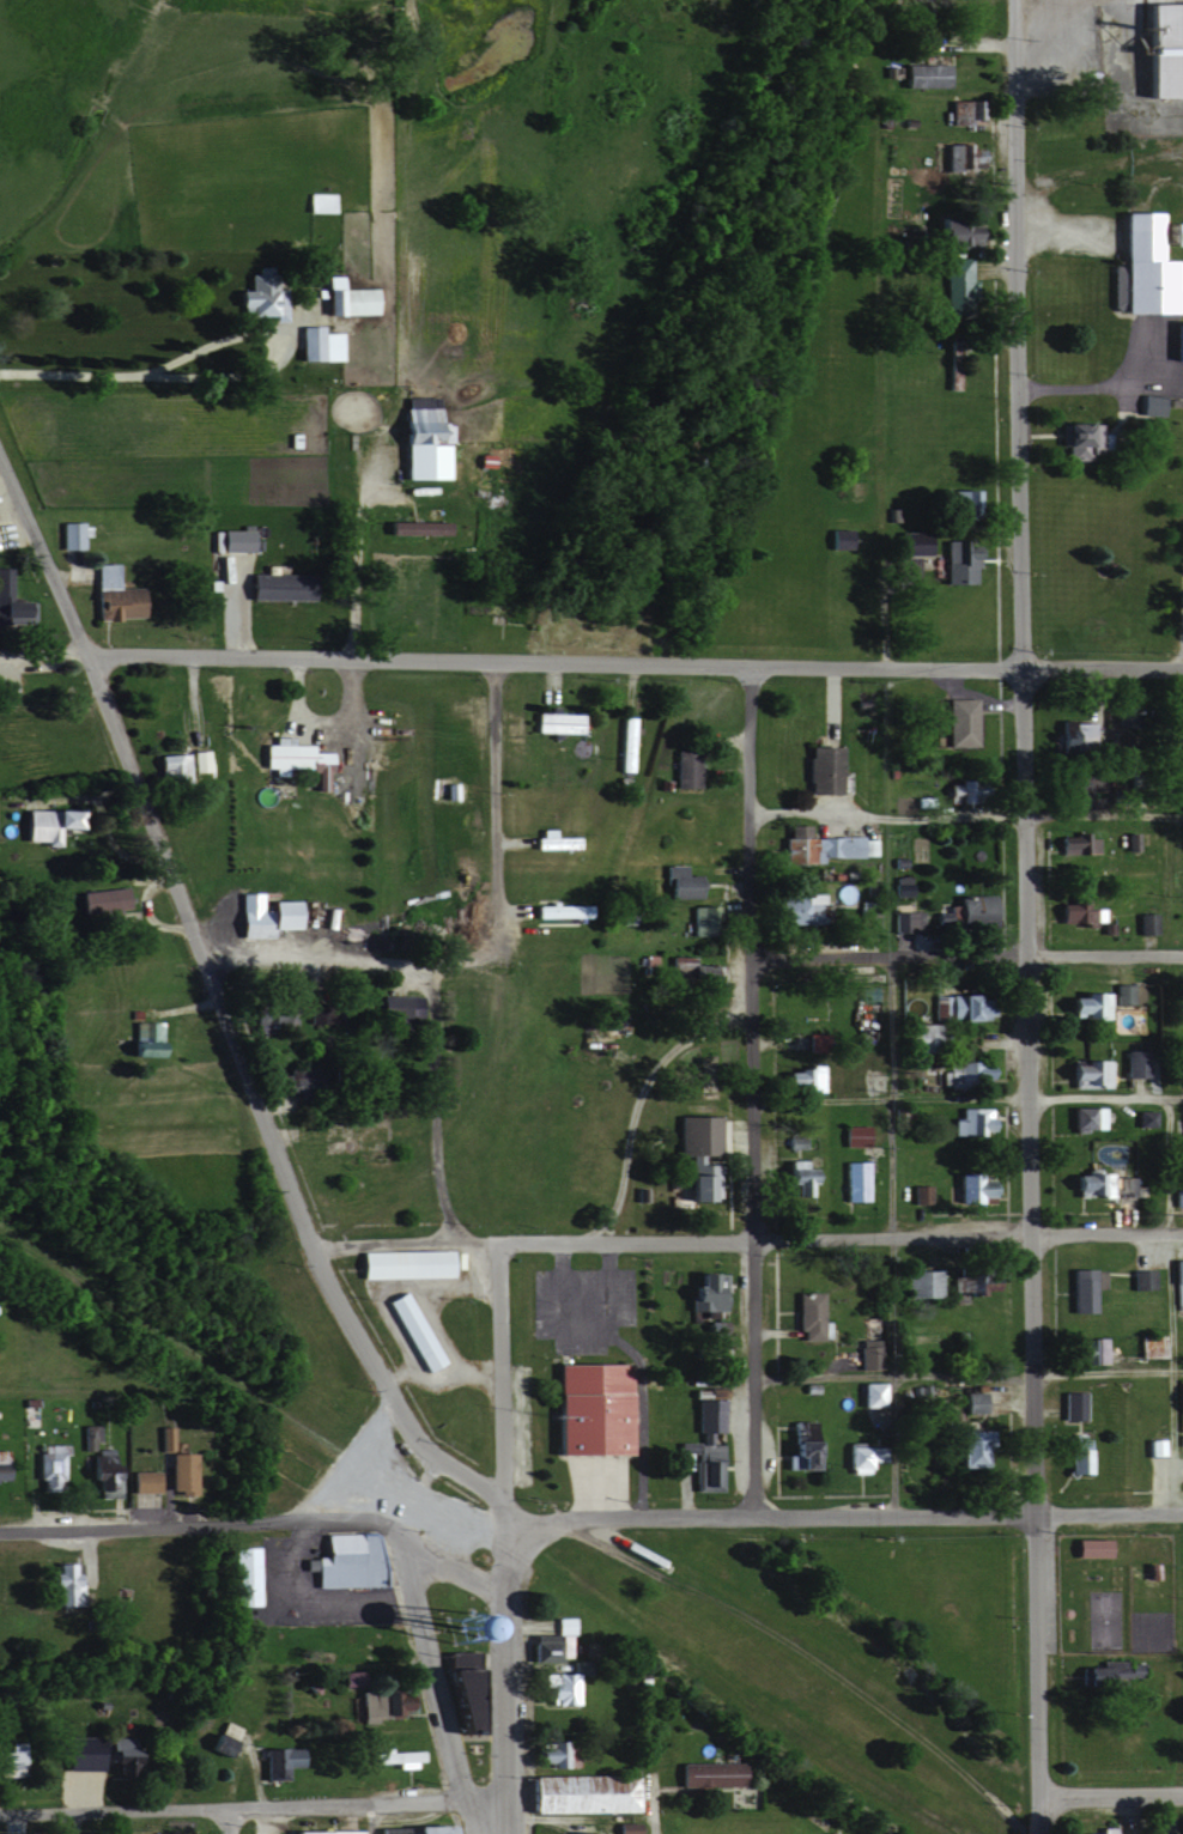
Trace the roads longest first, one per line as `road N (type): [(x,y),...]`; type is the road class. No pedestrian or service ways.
road 1 (residential): [(1036,1833),(1011,0)]
road 2 (residential): [(499,1505),(427,1453),(322,1277),(165,879),(87,655)]
road 3 (residential): [(759,1514),(750,668)]
road 4 (residential): [(1182,1231),(754,1228),(717,1238),(497,1243)]
road 5 (residential): [(1182,1516),(627,1517),(557,1524),(544,1536)]
road 6 (residential): [(491,661),(499,972),(493,1043),(433,1158),(450,1241)]
road 7 (residential): [(888,957),(891,1517)]
road 8 (residential): [(636,664),(87,655)]
road 9 (residential): [(1182,673),(636,664)]
road 10 (residential): [(500,1598),(384,1526),(0,1535)]
road 11 (residential): [(457,1805),(0,1817)]
road 12 (residential): [(1182,956),(752,957)]
road 13 (residential): [(753,1103),(1182,1099)]
road 14 (residential): [(758,1378),(1182,1373)]
road 15 (residential): [(1172,1517),(1169,1099)]
road 16 (residential): [(504,1833),(499,1505)]
road 17 (residential): [(467,1833),(400,1559),(384,1526)]
road 18 (residential): [(600,1243),(617,1204),(637,1065),(654,1046),(752,1024)]
road 19 (residential): [(495,947),(483,961),(423,967),(199,962)]
road 20 (residential): [(224,1811),(228,1528)]
road 21 (residential): [(751,812),(1023,815)]
road 22 (residential): [(497,1243),(499,1505)]
road 23 (residential): [(350,658),(360,481),(376,439)]
road 24 (residential): [(87,655),(0,463)]
road 25 (residential): [(433,1158),(423,967)]
road 26 (residential): [(497,1243),(307,1239)]
road 27 (residential): [(289,1524),(389,1396)]
road 28 (residential): [(1036,1798),(1182,1795)]

